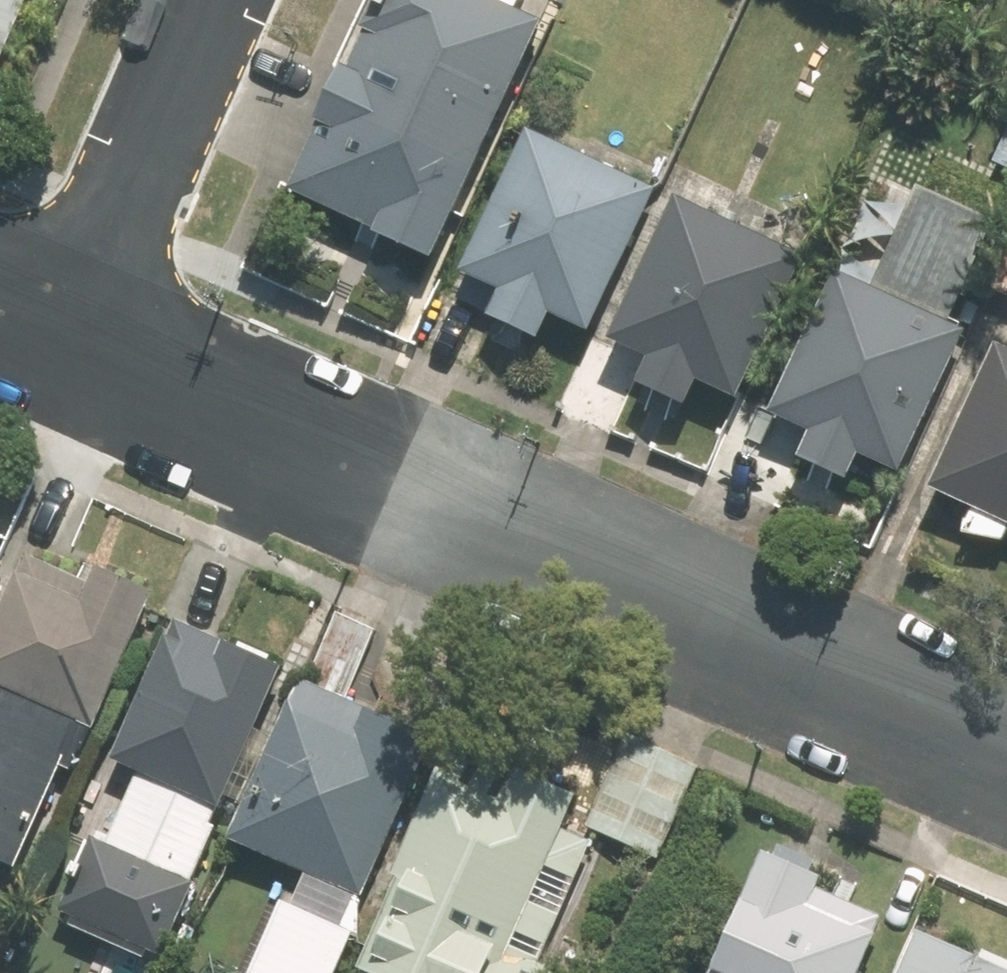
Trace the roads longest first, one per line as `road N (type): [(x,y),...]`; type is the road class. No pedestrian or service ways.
road 1 (residential): [(1006,757),(58,335)]
road 2 (residential): [(209,0),(58,335)]

